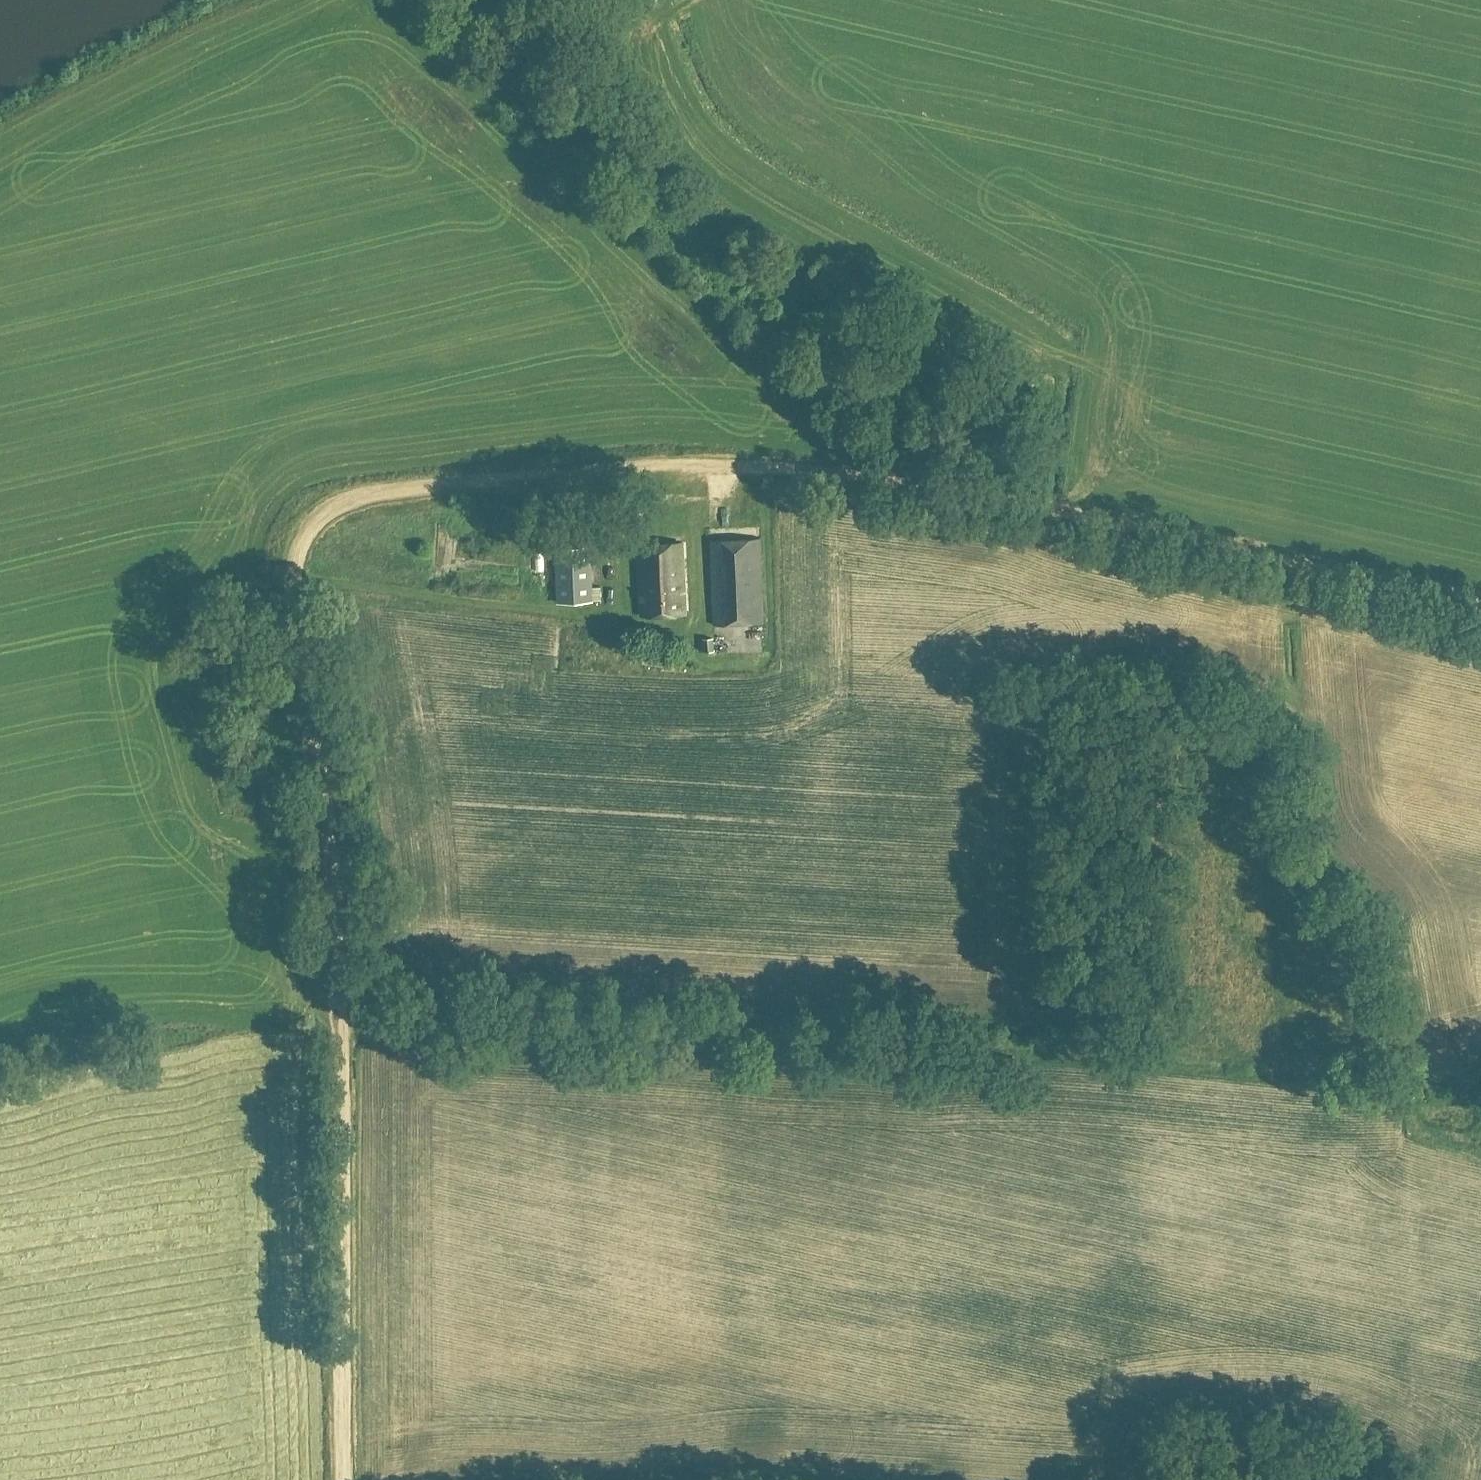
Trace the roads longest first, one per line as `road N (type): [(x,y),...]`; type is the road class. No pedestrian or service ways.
road 1 (track): [(342,1479),(335,913),(288,588),(296,530),(334,504),(411,491),(703,467),(816,473),(1051,506)]
road 2 (track): [(1051,506),(1480,610)]
road 3 (track): [(1024,344),(1075,363),(1051,506)]

